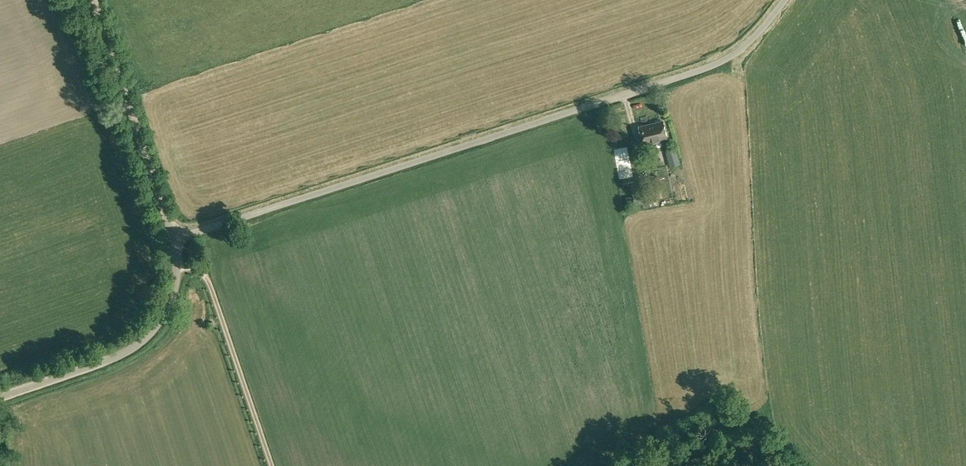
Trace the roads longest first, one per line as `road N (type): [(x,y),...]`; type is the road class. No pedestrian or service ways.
road 1 (unclassified): [(174,239),(709,67),(754,37),(785,0)]
road 2 (unclassified): [(0,396),(141,342),(173,297),(174,239)]
road 3 (unclassified): [(174,239),(94,0)]

